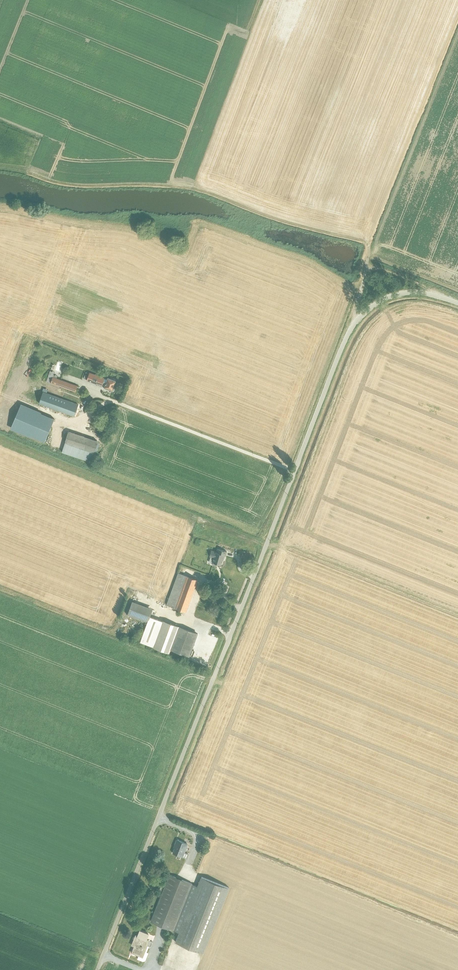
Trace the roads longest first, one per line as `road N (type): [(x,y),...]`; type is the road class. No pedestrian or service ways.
road 1 (unclassified): [(98,969),(358,319)]
road 2 (track): [(266,545),(0,439)]
road 3 (track): [(0,587),(112,630),(130,601),(138,601)]
road 4 (track): [(435,294),(368,269),(358,319)]

